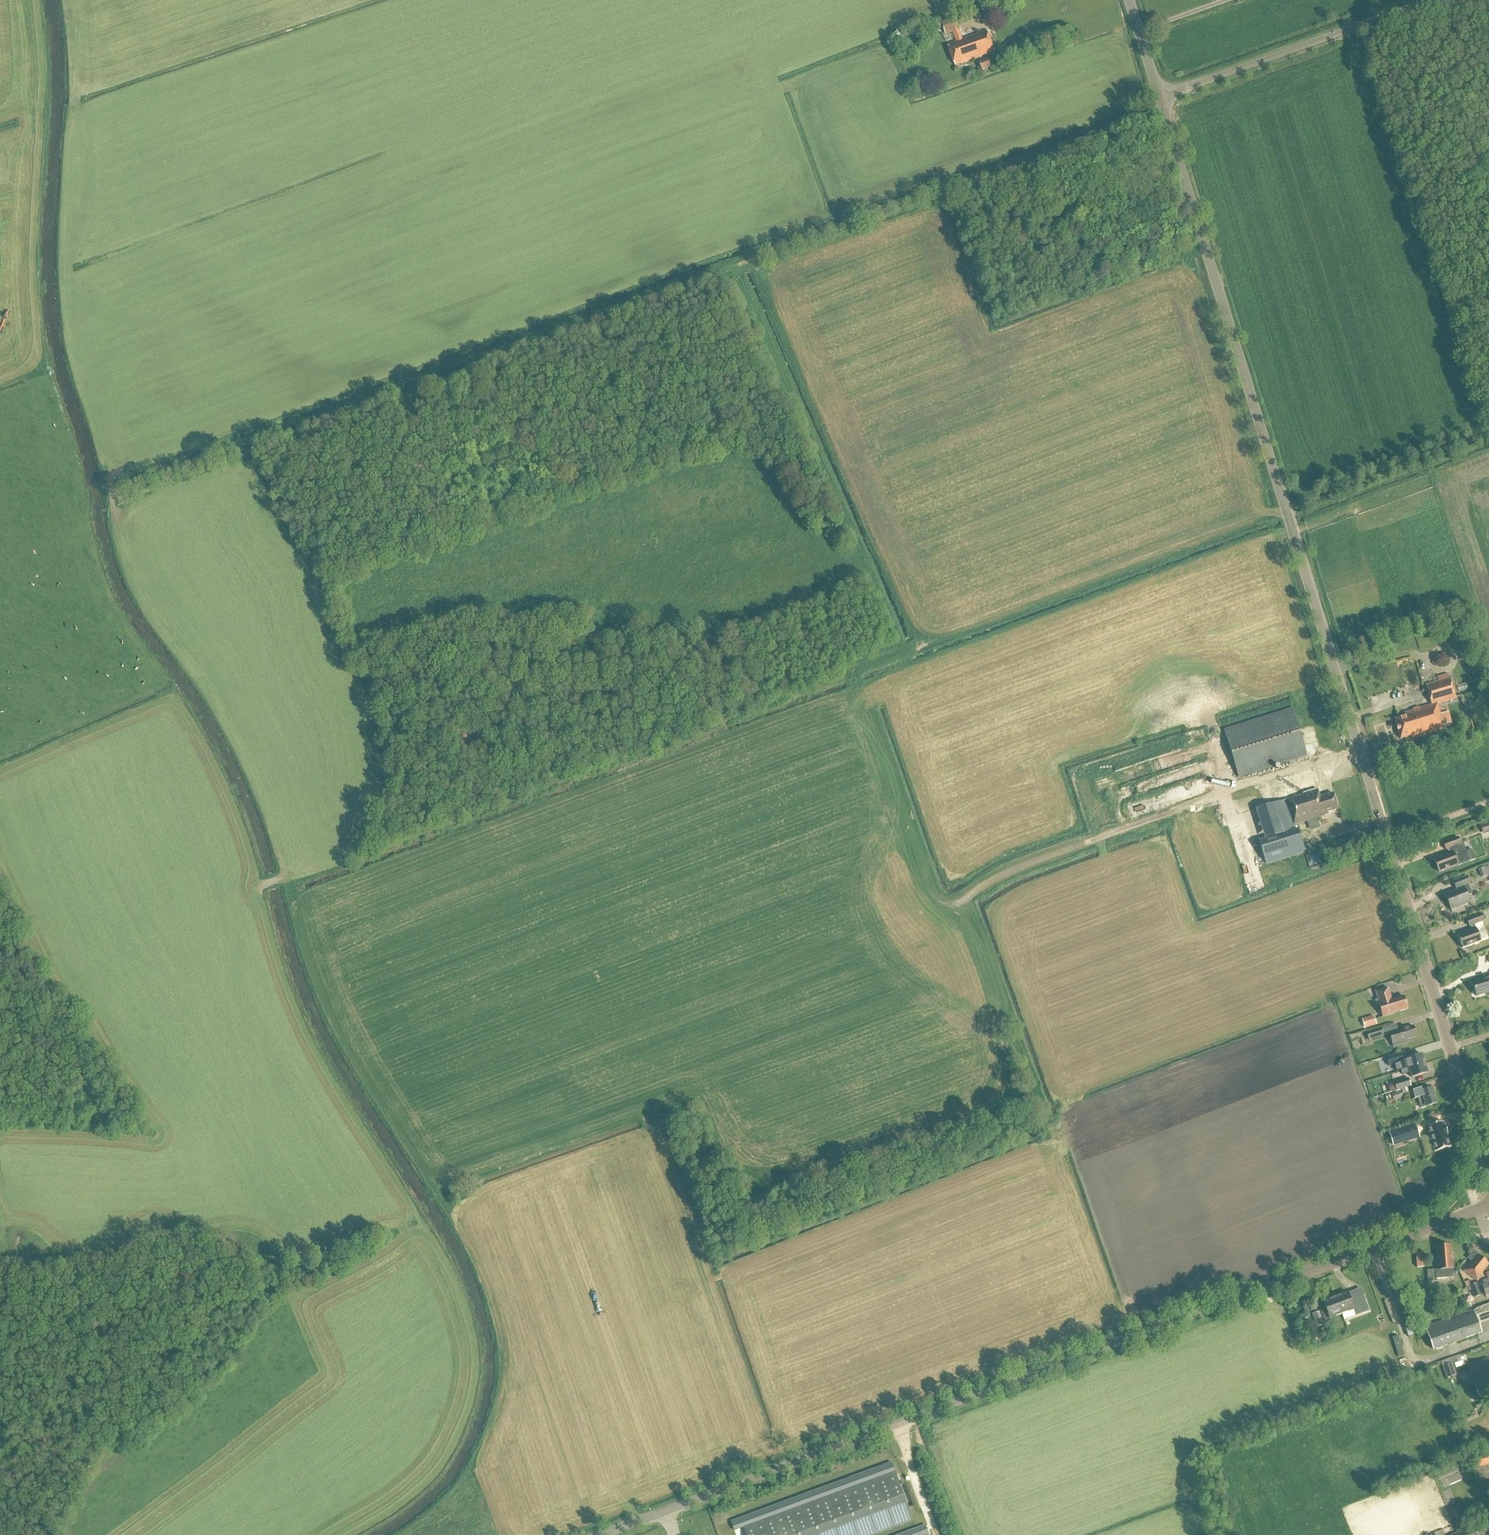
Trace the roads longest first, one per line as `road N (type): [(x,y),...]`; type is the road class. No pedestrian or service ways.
road 1 (track): [(1163,113),(104,495)]
road 2 (tertiary): [(1488,1172),(1158,96)]
road 3 (track): [(727,267),(900,642),(854,677),(936,897),(955,903),(999,877),(1204,799)]
road 4 (tertiary): [(602,1534),(1488,1204)]
road 5 (unclassified): [(1158,96),(1433,0)]
road 6 (track): [(1051,1135),(966,898)]

